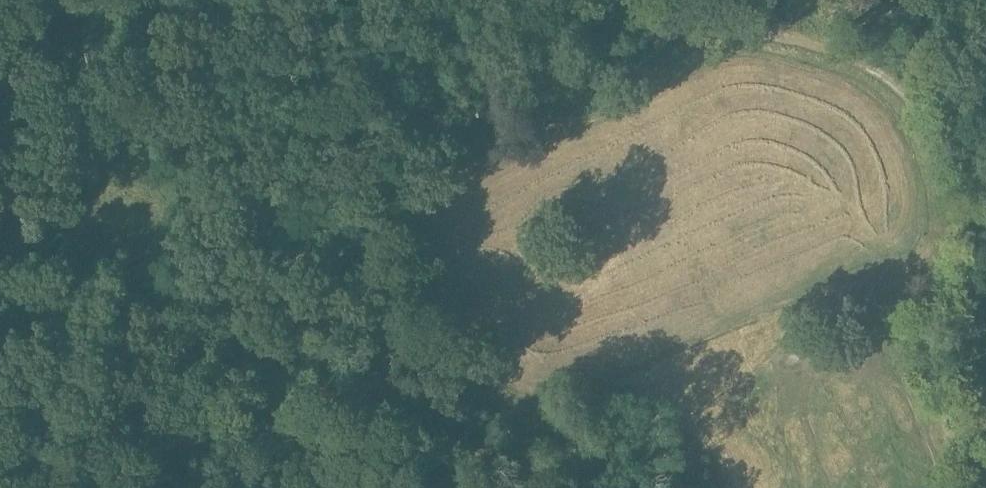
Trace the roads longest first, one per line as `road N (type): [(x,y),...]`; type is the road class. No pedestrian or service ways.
road 1 (track): [(731,15),(906,85),(954,210),(925,354),(981,487)]

